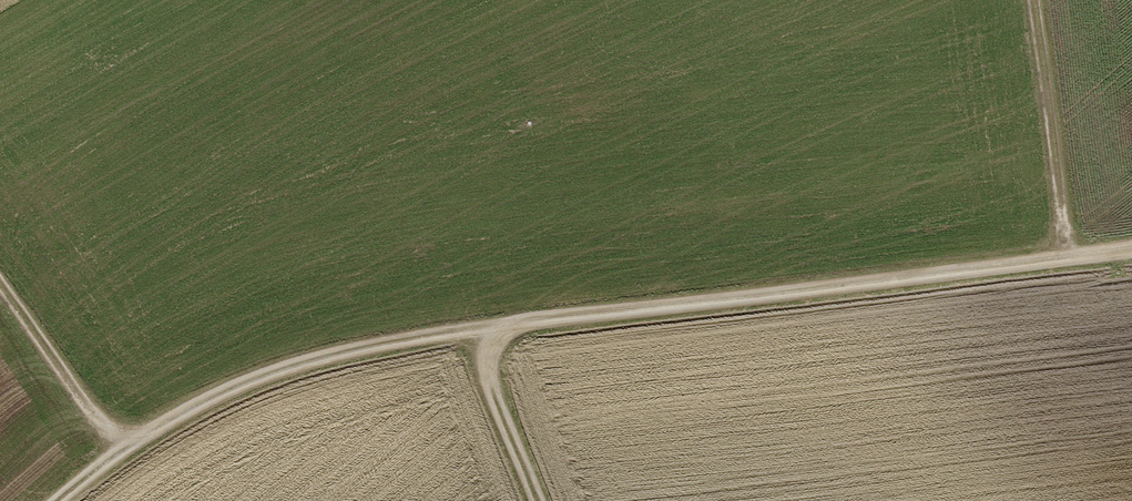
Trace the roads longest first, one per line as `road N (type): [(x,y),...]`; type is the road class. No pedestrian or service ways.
road 1 (track): [(65,500),(123,449),(262,374),(498,330),(1131,247)]
road 2 (track): [(1036,0),(1073,254)]
road 3 (track): [(123,449),(0,283)]
road 4 (track): [(538,500),(490,374),(498,330)]

